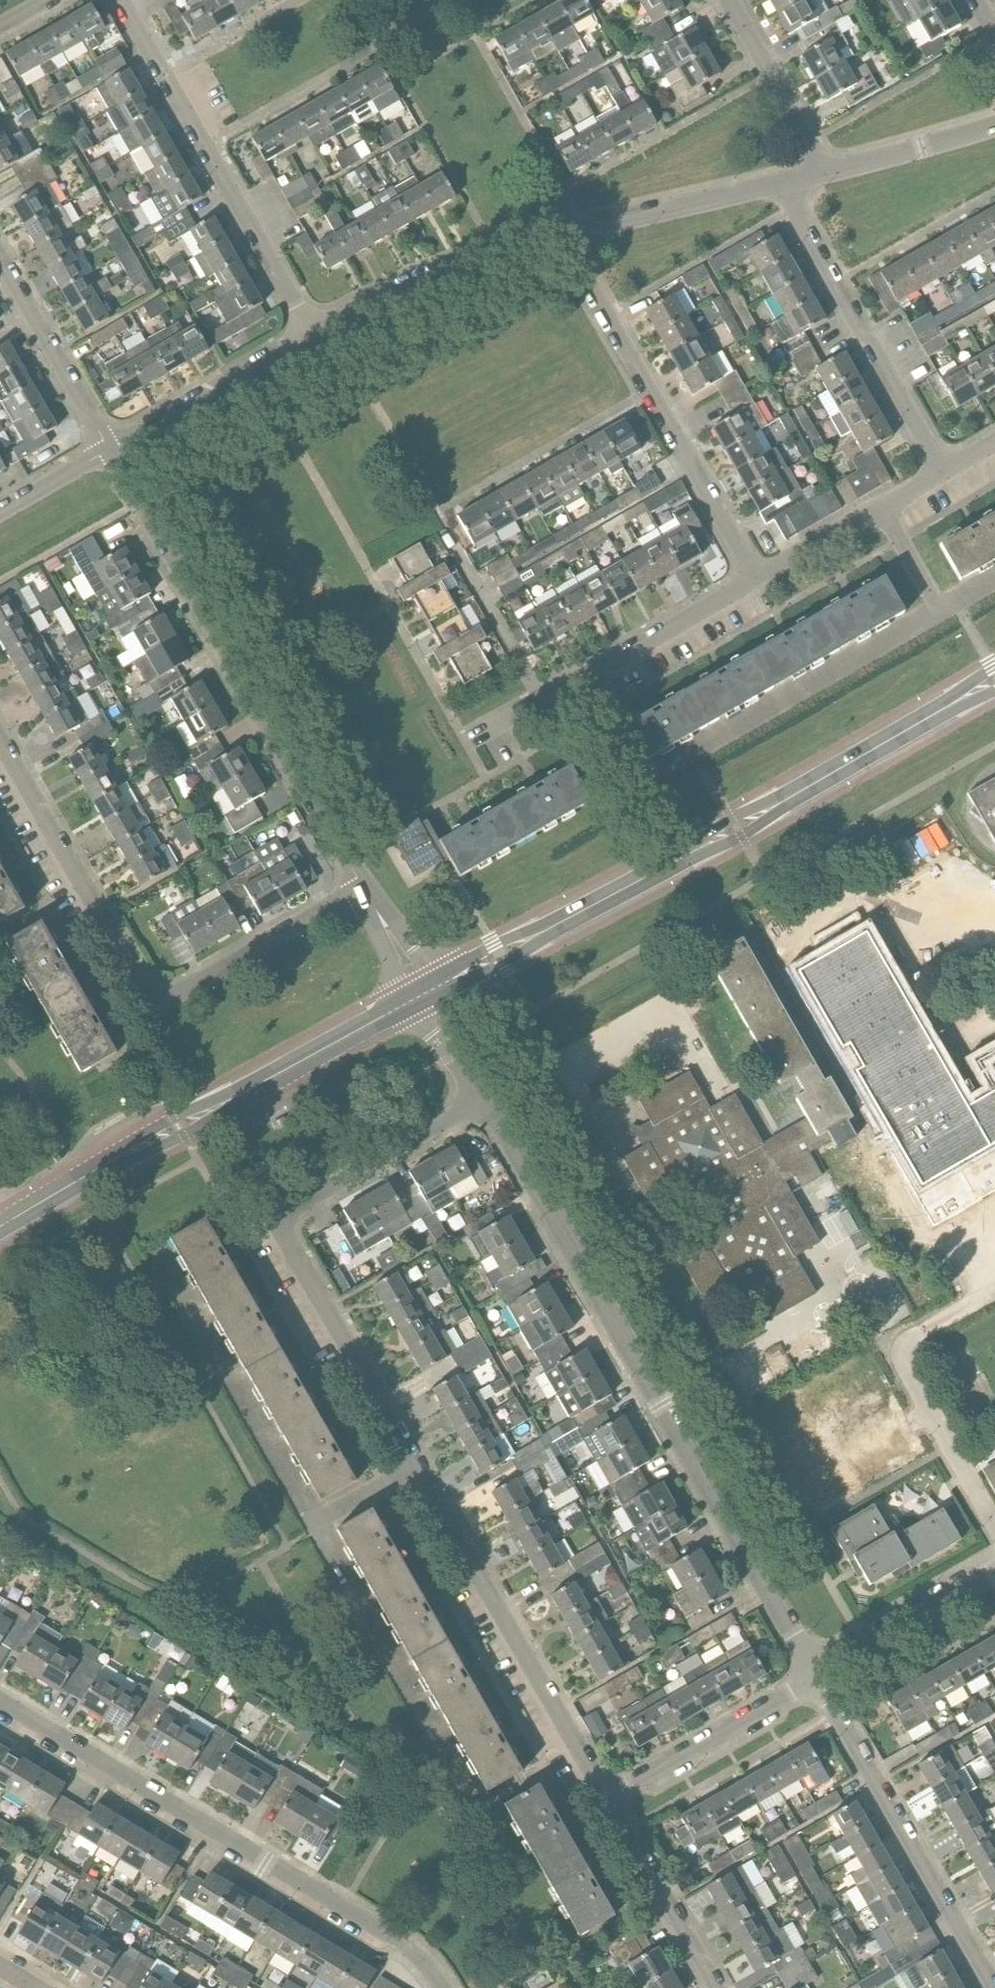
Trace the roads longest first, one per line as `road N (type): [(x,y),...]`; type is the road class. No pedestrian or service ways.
road 1 (residential): [(609,1798),(288,1231),(301,1207),(490,1100)]
road 2 (residential): [(817,1679),(490,1100)]
road 3 (tertiary): [(428,992),(737,830),(994,682)]
road 4 (residential): [(444,1987),(415,1951),(0,1701)]
road 5 (residential): [(364,888),(115,450)]
road 6 (tertiary): [(0,1228),(428,992)]
road 7 (residential): [(756,580),(561,236)]
road 8 (residential): [(313,336),(121,0)]
road 9 (residential): [(994,1985),(817,1679)]
road 10 (residential): [(468,743),(756,580)]
road 11 (residential): [(946,472),(787,184)]
road 12 (residential): [(149,999),(0,735)]
road 13 (residential): [(994,1520),(904,1358),(920,1334),(994,1296)]
road 14 (residential): [(313,336),(457,268),(561,236)]
road 15 (residential): [(149,999),(167,1002),(364,888)]
road 16 (residential): [(609,1798),(817,1679)]
road 17 (residential): [(561,236),(787,184)]
road 18 (residential): [(115,450),(0,250)]
road 19 (residential): [(115,450),(313,336)]
road 20 (residential): [(756,580),(946,472)]
road 21 (residential): [(718,1987),(609,1798)]
road 22 (residential): [(817,1679),(994,1575)]
road 23 (residential): [(826,174),(729,0)]
road 24 (residential): [(826,174),(994,124)]
road 25 (residential): [(0,513),(115,450)]
road 26 (residential): [(490,1100),(428,992)]
road 27 (residential): [(428,992),(364,888)]

